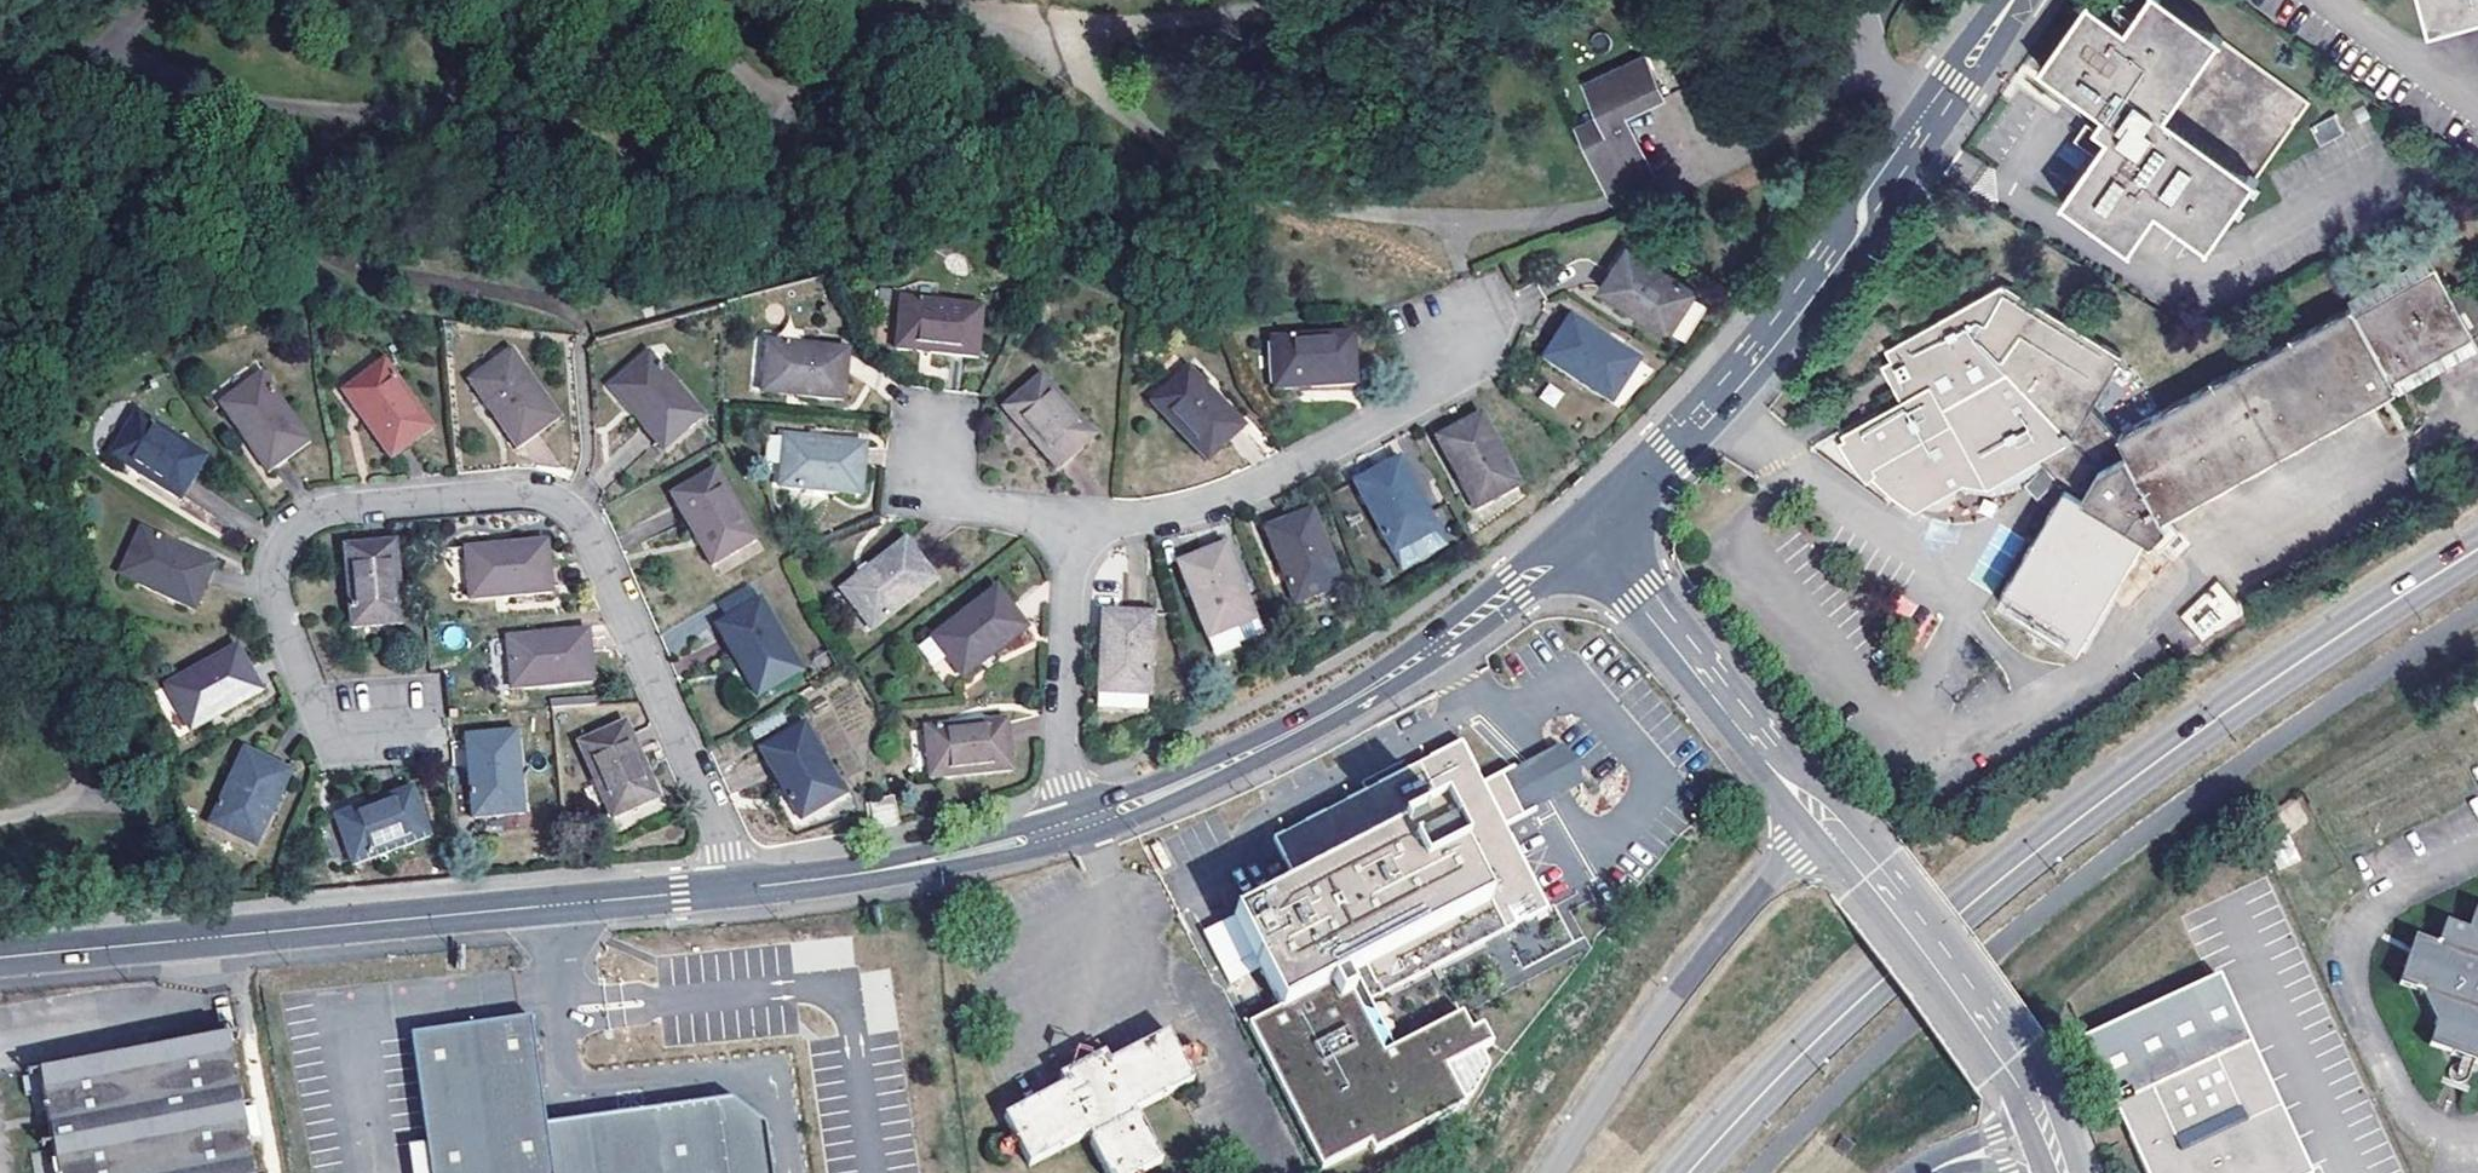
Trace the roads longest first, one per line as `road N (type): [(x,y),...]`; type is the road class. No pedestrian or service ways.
road 1 (primary): [(2477,550),(2339,636),(2071,823),(1845,1013),(1687,1172)]
road 2 (residential): [(729,888),(711,815),(586,531),(550,499),(337,511),(302,524),(279,554),(274,593),(308,690)]
road 3 (residential): [(729,888),(0,958)]
road 4 (residential): [(2014,0),(1781,325),(1587,529)]
road 5 (residential): [(1587,529),(1392,677),(1270,744),(1077,826)]
road 6 (primary): [(1826,820),(1716,936),(1624,1058),(1553,1172)]
road 7 (residential): [(1826,820),(1587,529)]
road 8 (residential): [(1075,516),(1139,520),(1212,505),(1419,398)]
road 9 (residential): [(2037,1107),(1826,820)]
road 10 (residential): [(1077,826),(844,876),(729,888)]
road 11 (residential): [(1077,826),(1062,752),(1075,516)]
road 12 (track): [(275,1172),(229,936)]

